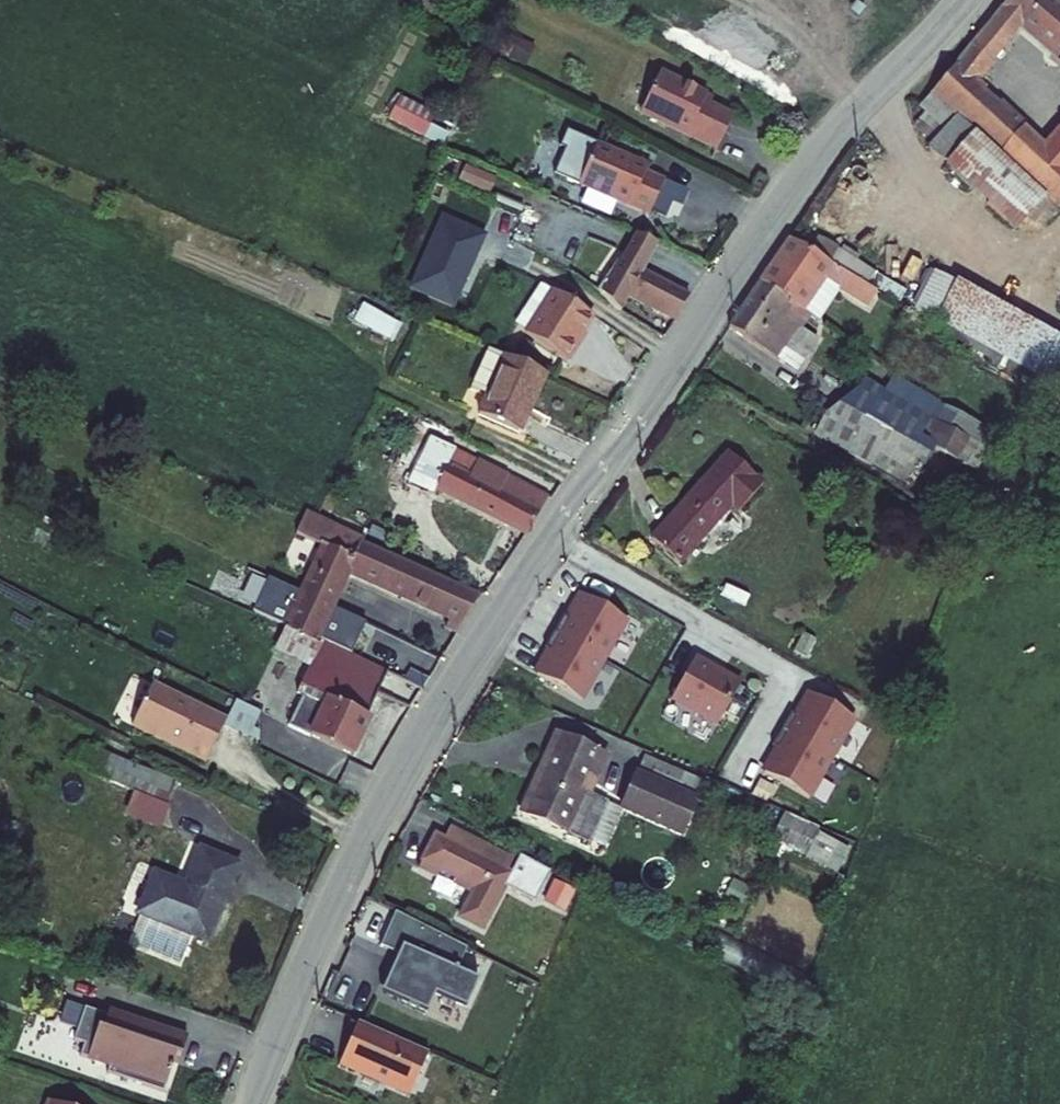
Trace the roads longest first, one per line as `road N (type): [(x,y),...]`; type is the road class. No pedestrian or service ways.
road 1 (residential): [(963,0),(811,161),(460,678),(348,878),(249,1103)]

